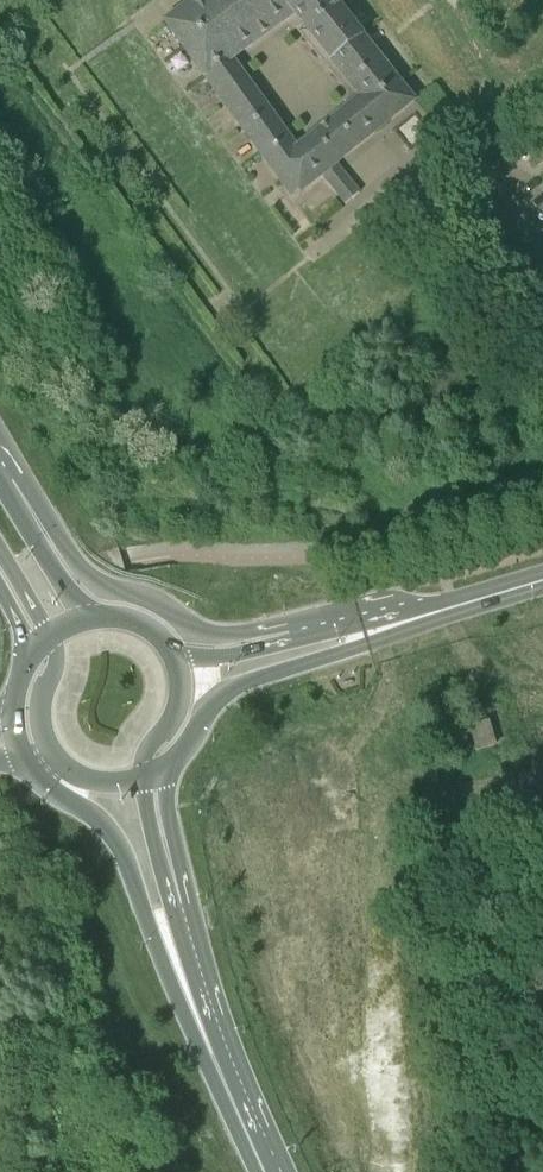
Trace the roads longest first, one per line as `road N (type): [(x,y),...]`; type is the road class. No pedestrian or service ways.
road 1 (primary): [(22,756),(43,784),(91,814),(121,849),(250,1171)]
road 2 (primary): [(284,1171),(171,861)]
road 3 (primary): [(277,634),(210,632),(140,594),(105,587),(31,513)]
road 4 (secondary): [(210,704),(391,624)]
road 5 (secondary): [(391,624),(542,581)]
road 6 (primary): [(139,777),(144,755),(176,706),(174,656)]
road 7 (primary): [(88,617),(40,544),(31,513)]

